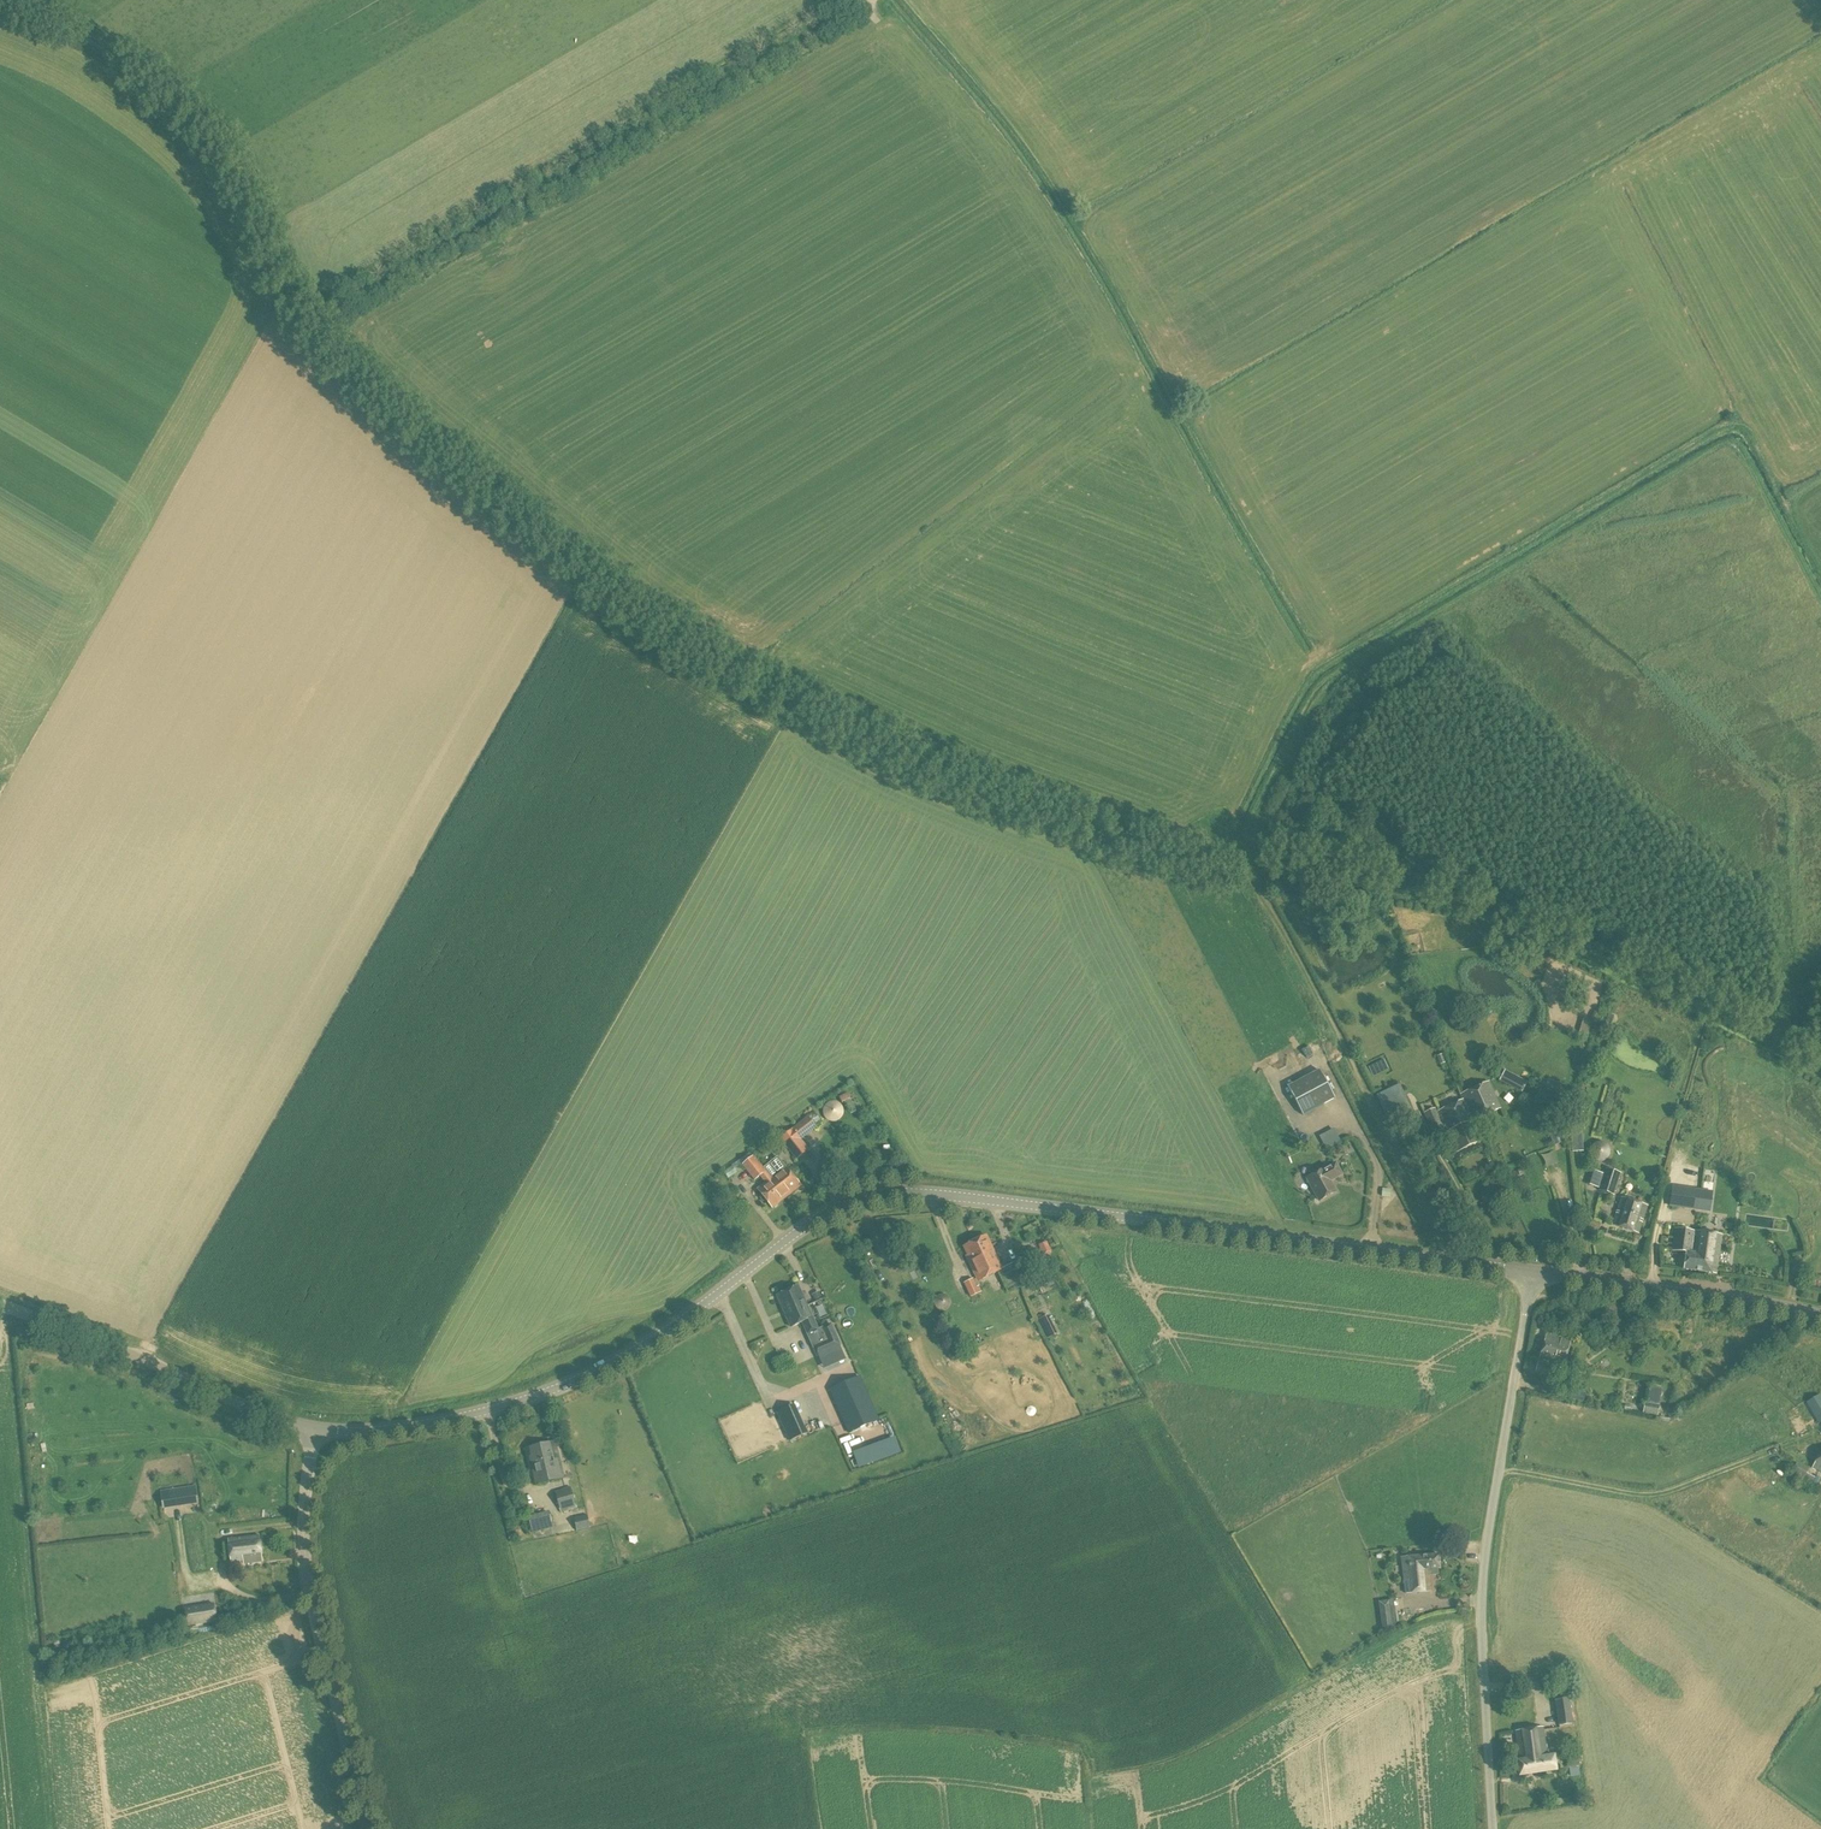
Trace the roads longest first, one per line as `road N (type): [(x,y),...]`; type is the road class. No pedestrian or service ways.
road 1 (tertiary): [(312,1434),(375,1434),(542,1397),(614,1366),(787,1238),(848,1204),(911,1195),(1532,1273)]
road 2 (unclassified): [(1491,1828),(1481,1587),(1532,1273)]
road 3 (track): [(1259,890),(1456,1261)]
road 4 (tertiary): [(367,1828),(309,1587),(312,1434)]
road 5 (tertiary): [(312,1434),(0,1306)]
road 6 (tertiary): [(1820,1318),(1532,1273)]

